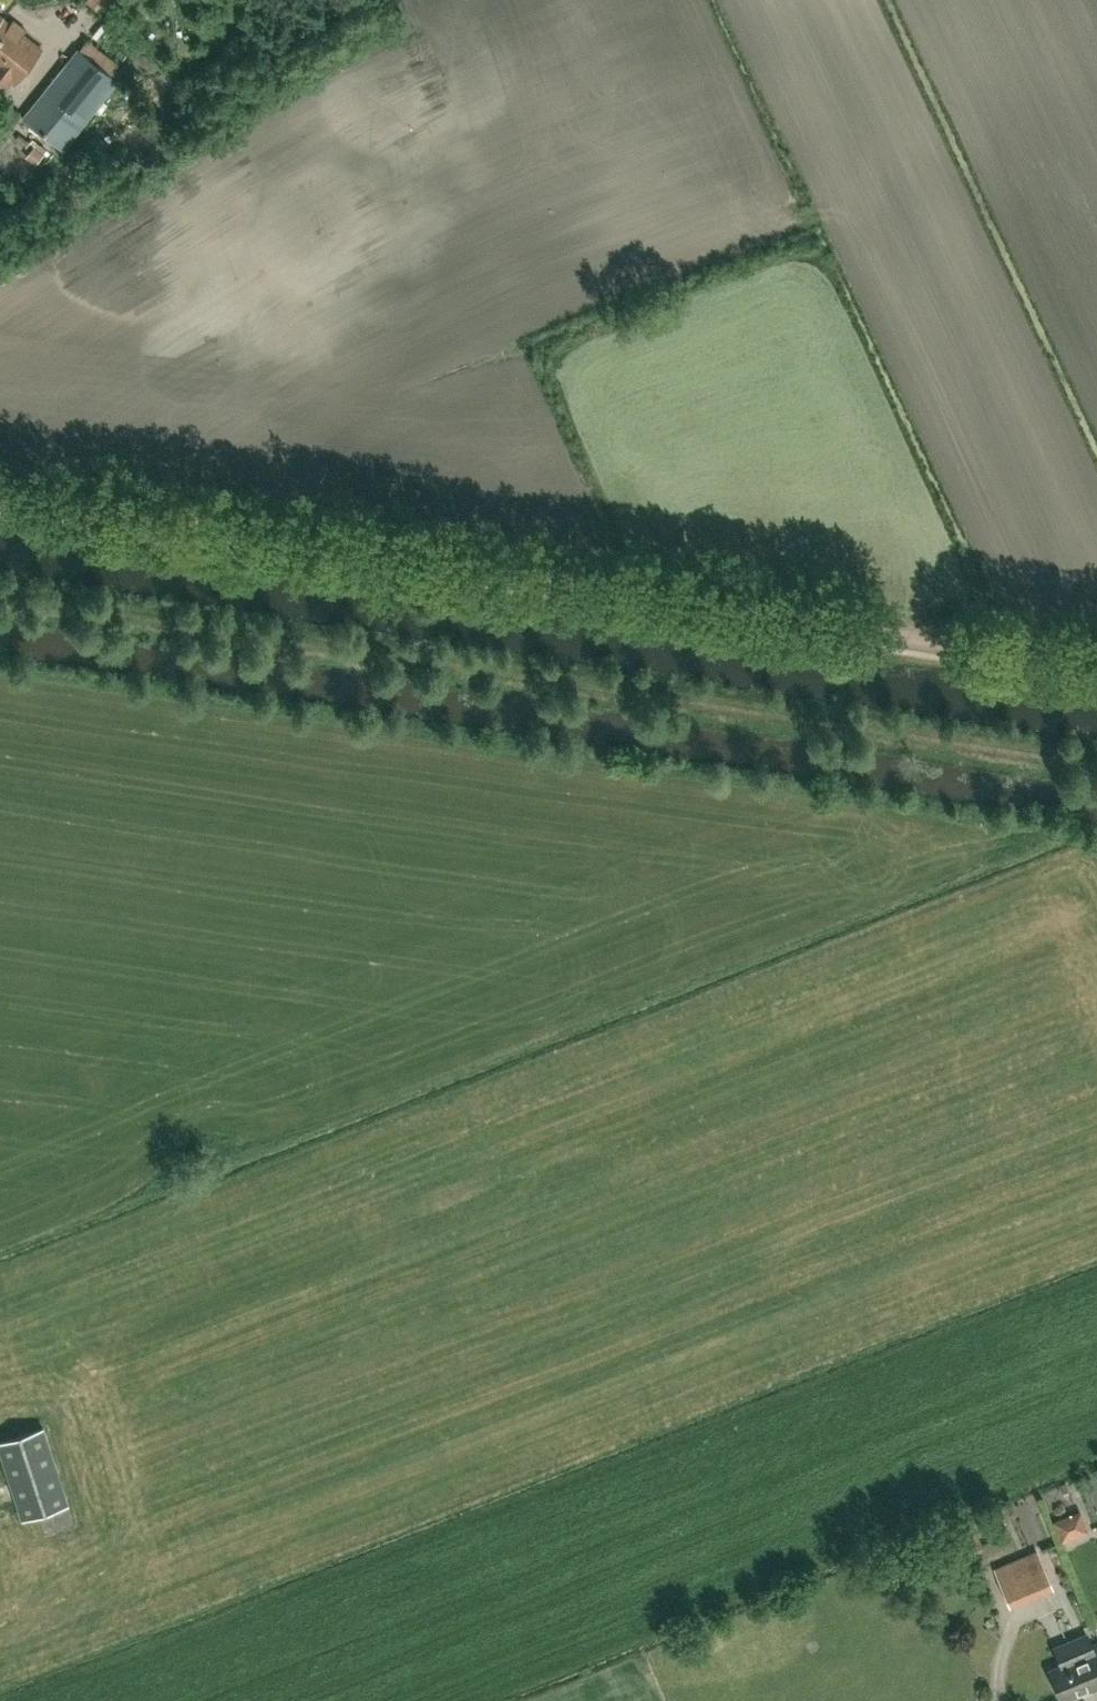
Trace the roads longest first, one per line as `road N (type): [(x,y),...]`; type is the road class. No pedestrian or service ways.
road 1 (track): [(1096,667),(0,500)]

